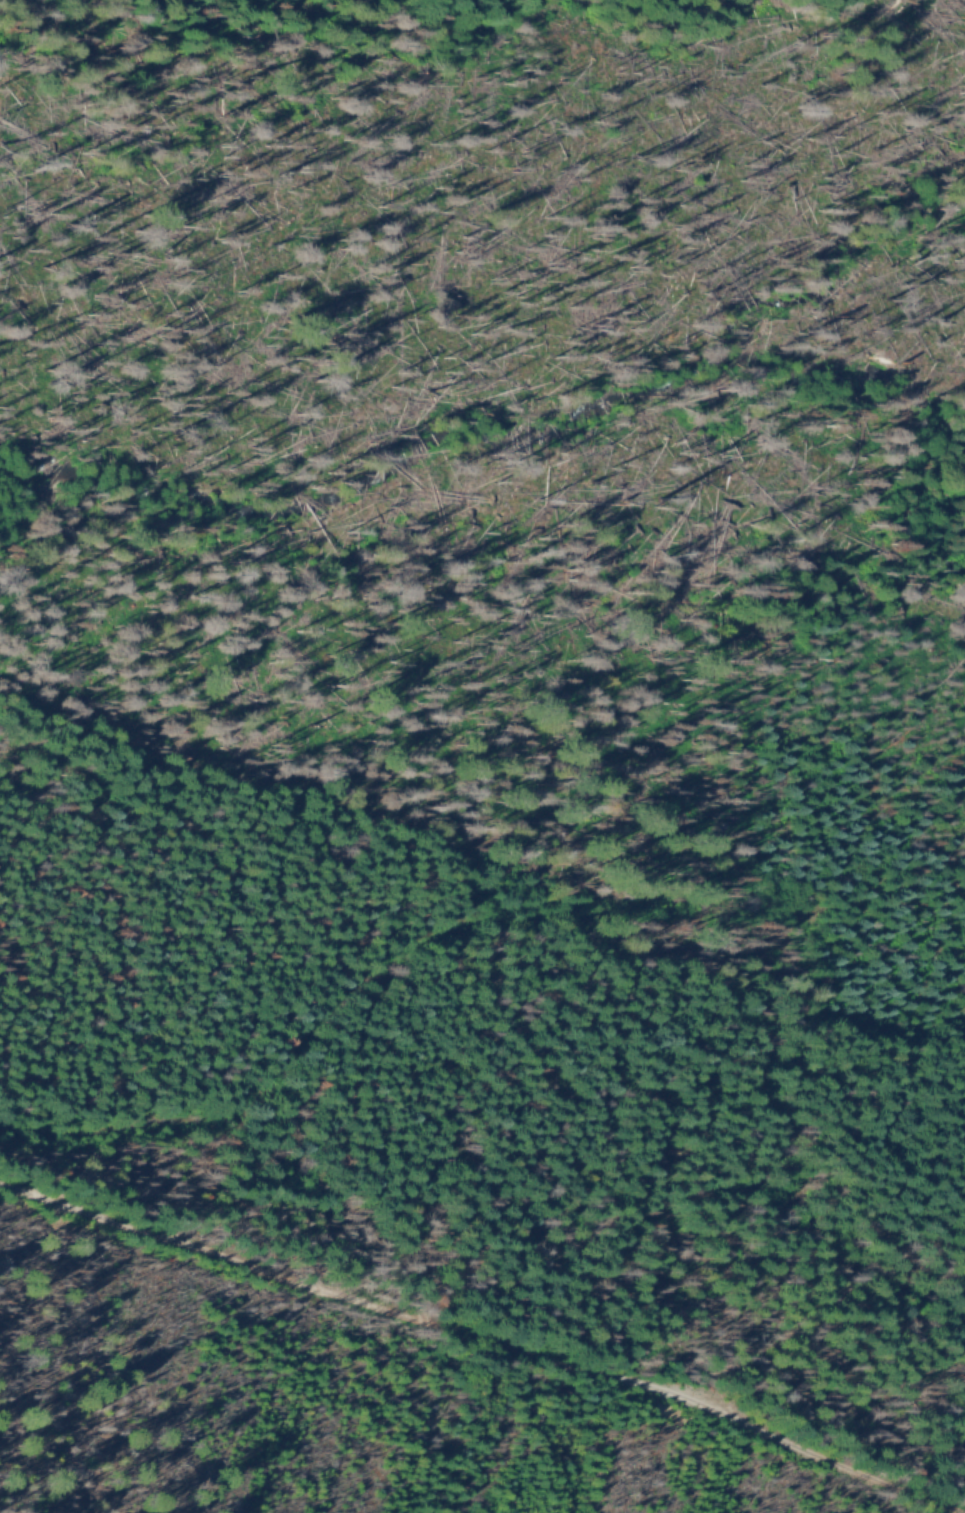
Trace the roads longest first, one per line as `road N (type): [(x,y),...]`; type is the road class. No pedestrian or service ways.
road 1 (track): [(964,1512),(664,1397),(0,1192)]

